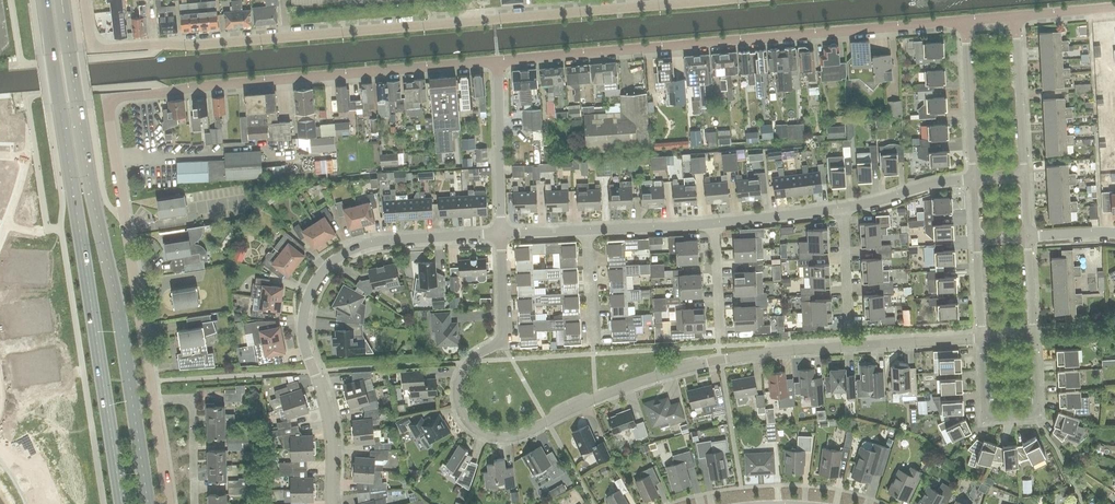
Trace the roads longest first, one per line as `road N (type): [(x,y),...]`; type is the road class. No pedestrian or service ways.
road 1 (residential): [(169,503),(114,104),(128,95),(496,58)]
road 2 (residential): [(982,338),(721,359),(596,398),(518,437),(491,437),(468,423),(459,387),(469,364),(504,335),(501,233)]
road 3 (residential): [(705,0),(101,48),(89,39),(84,0)]
road 4 (primary): [(146,503),(63,0)]
road 5 (primary): [(46,0),(122,503)]
road 6 (residential): [(496,58),(965,20)]
road 7 (residential): [(501,233),(378,241),(344,256),(314,287),(305,338),(332,429),(334,503)]
road 8 (residential): [(982,338),(986,415),(1036,414),(1033,336)]
road 9 (residential): [(501,233),(496,58)]
road 10 (residential): [(1024,175),(1017,16)]
road 11 (residential): [(965,20),(973,178)]
road 12 (residential): [(973,178),(843,213)]
road 13 (residential): [(843,213),(715,223)]
road 14 (residential): [(715,223),(592,228)]

